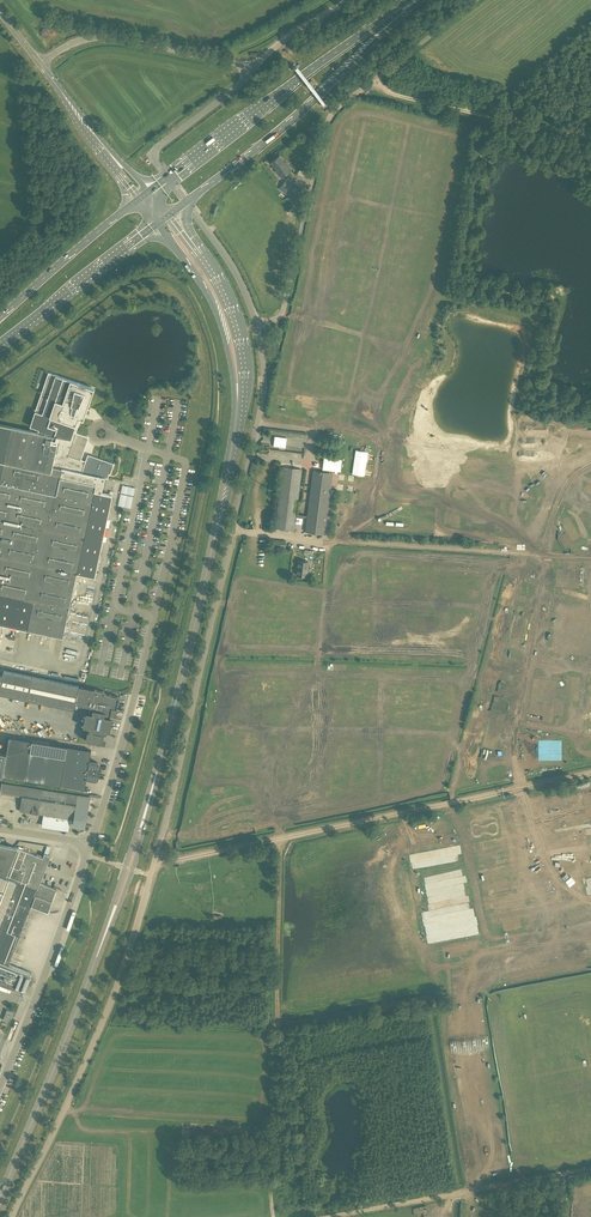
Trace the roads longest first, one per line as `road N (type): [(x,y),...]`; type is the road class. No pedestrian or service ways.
road 1 (unclassified): [(11,1216),(105,1012),(156,860),(263,403),(257,324)]
road 2 (track): [(156,860),(590,774)]
road 3 (primary): [(173,244),(213,307),(232,369),(234,410),(213,543)]
road 4 (primary): [(186,202),(300,113),(422,0)]
road 5 (primary): [(213,543),(235,465),(245,374),(229,306),(195,248)]
road 6 (primary): [(410,0),(167,177)]
road 7 (primary): [(0,1197),(108,926)]
road 8 (primary): [(148,803),(213,543)]
road 9 (track): [(330,1216),(590,1169)]
road 10 (unclassified): [(0,1088),(90,845)]
road 11 (unclassified): [(257,324),(286,309),(330,116)]
road 12 (unclassified): [(41,65),(71,44),(109,38),(256,68)]
road 13 (unclassified): [(476,0),(330,116)]
road 14 (primary): [(0,346),(141,236)]
road 15 (unclassified): [(90,845),(141,677)]
road 16 (primary): [(122,212),(0,318)]
road 17 (unclassified): [(256,68),(153,152),(167,177)]
road 18 (unclassified): [(257,324),(227,257),(186,202)]
road 19 (tertiary): [(149,191),(58,87)]
road 20 (primary): [(108,926),(148,803)]
road 21 (primary): [(148,803),(108,926)]

